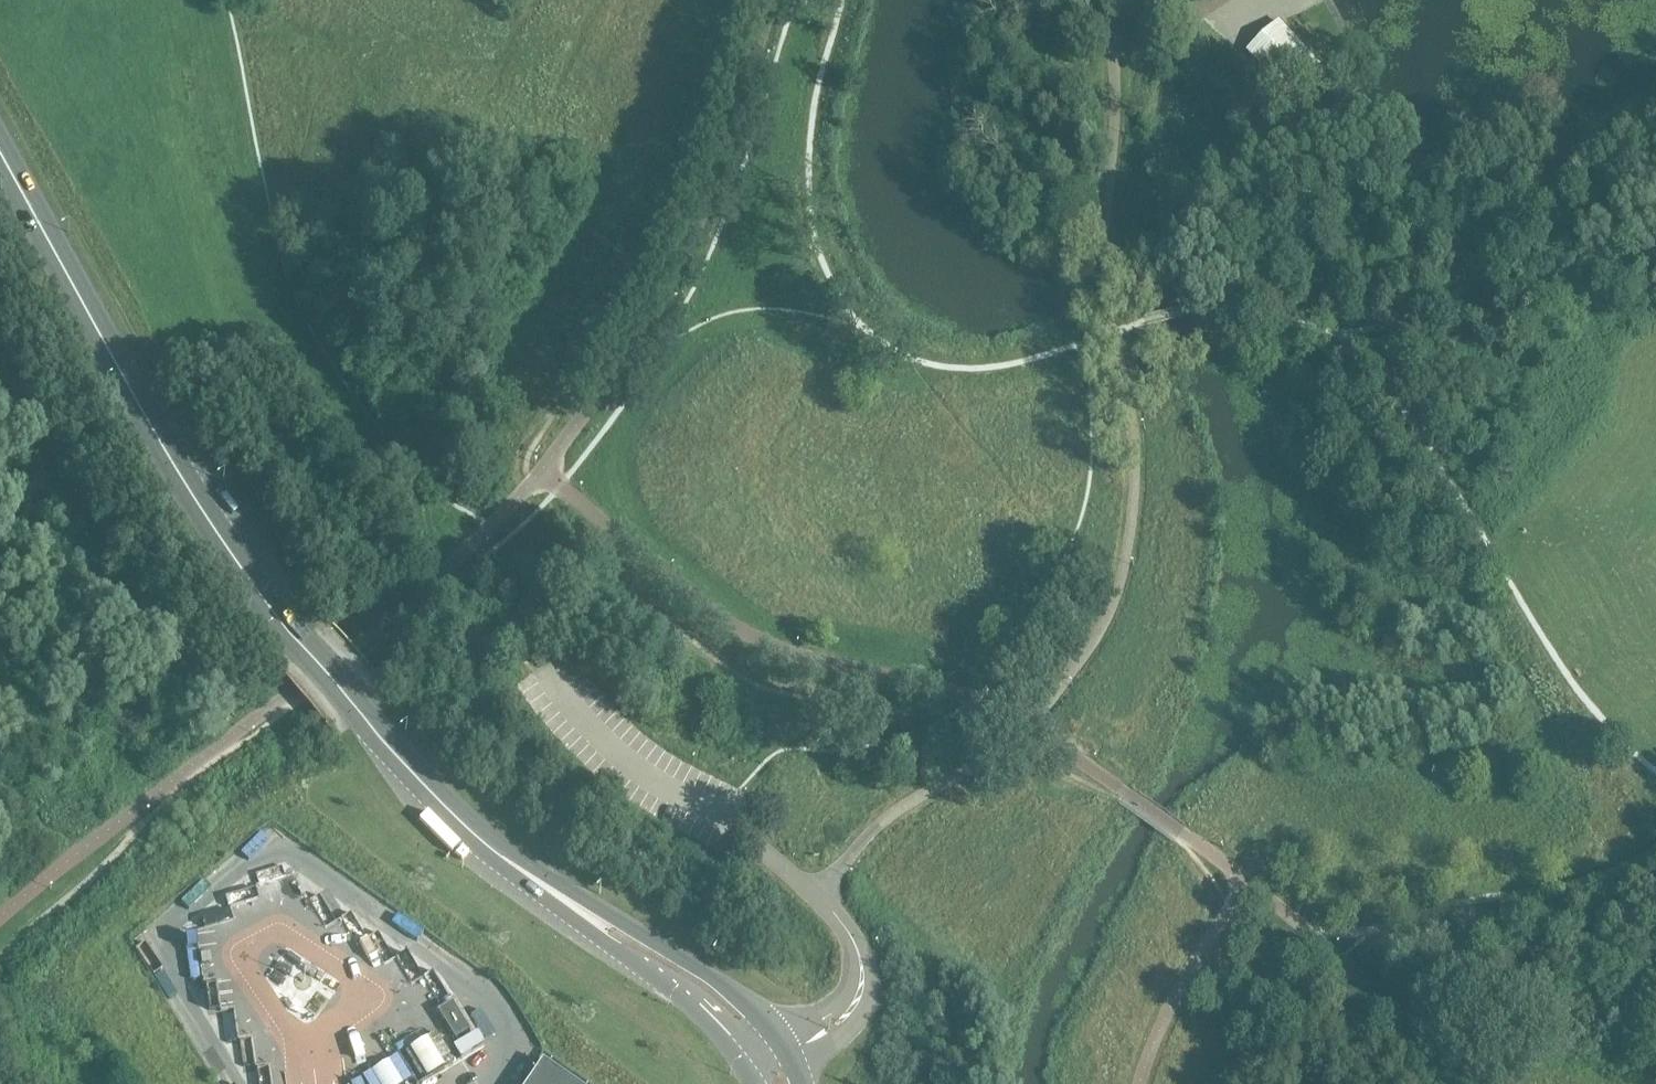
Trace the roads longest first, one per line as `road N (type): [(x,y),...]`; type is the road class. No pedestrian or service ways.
road 1 (unclassified): [(765,1062),(831,1032),(868,985),(857,938),(811,895),(894,810),(1042,711),(1118,595),(1133,516),(1133,446),(1104,243),(1118,96),(1108,0)]
road 2 (secondary): [(765,1062),(721,1013),(534,882),(371,728),(300,647),(154,428),(0,151)]

